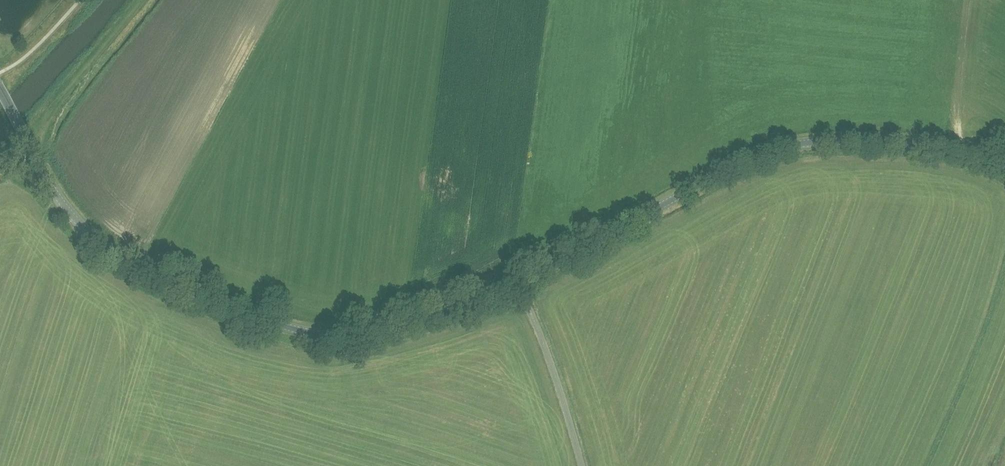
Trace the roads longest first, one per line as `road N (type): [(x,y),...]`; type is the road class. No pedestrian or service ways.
road 1 (tertiary): [(1004,169),(972,155),(896,143),(778,151),(517,284),(431,319),(340,337),(199,297),(115,256),(62,202),(0,90)]

